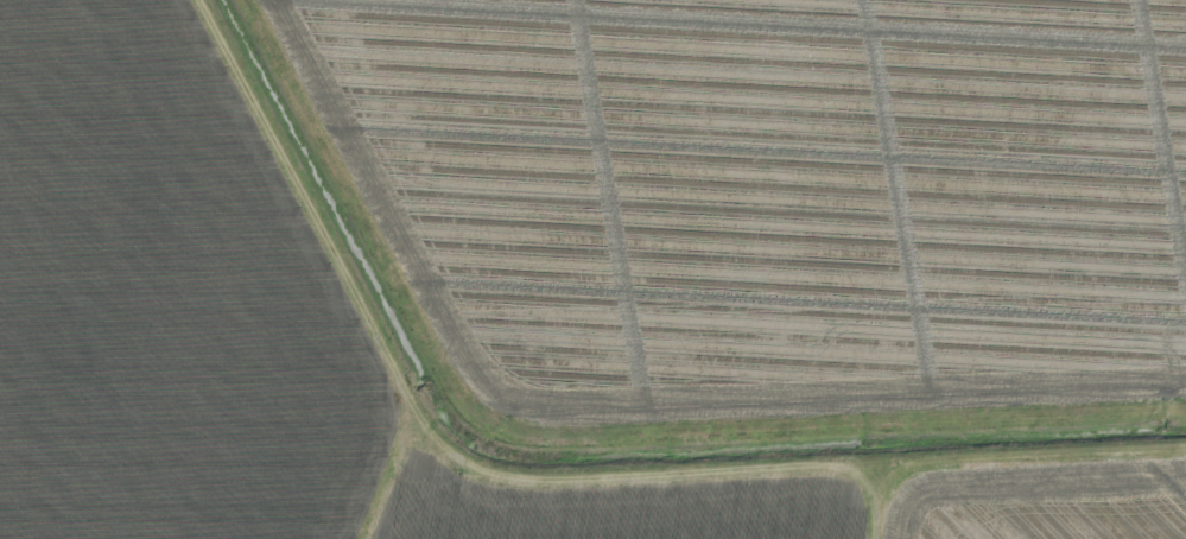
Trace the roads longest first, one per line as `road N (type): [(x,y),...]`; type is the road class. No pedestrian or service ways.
road 1 (track): [(198,0),(425,421),(450,454),(488,477),(533,483),(1185,452)]
road 2 (track): [(425,421),(375,538)]

